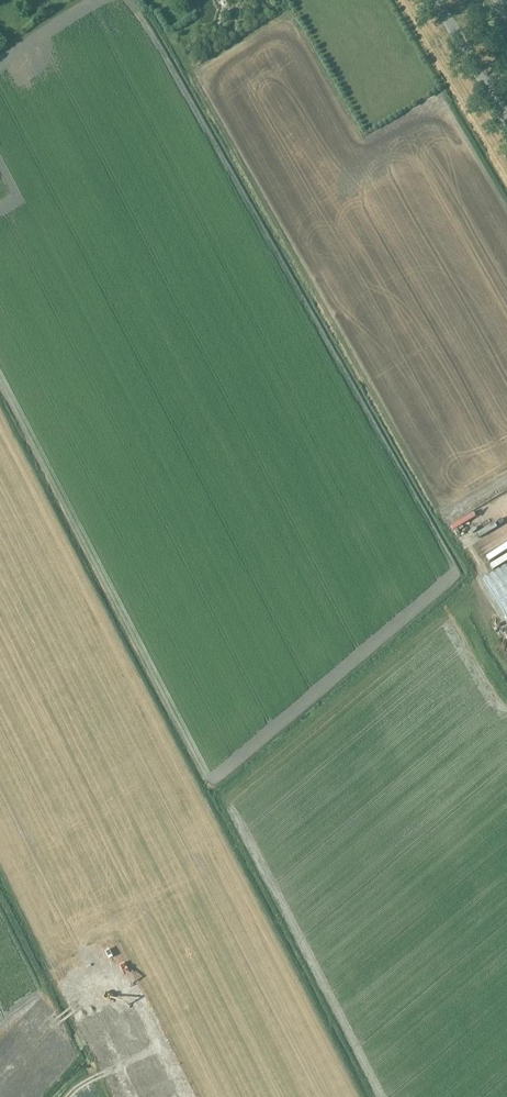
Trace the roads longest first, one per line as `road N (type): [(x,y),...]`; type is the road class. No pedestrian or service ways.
road 1 (unclassified): [(506,124),(434,0)]

